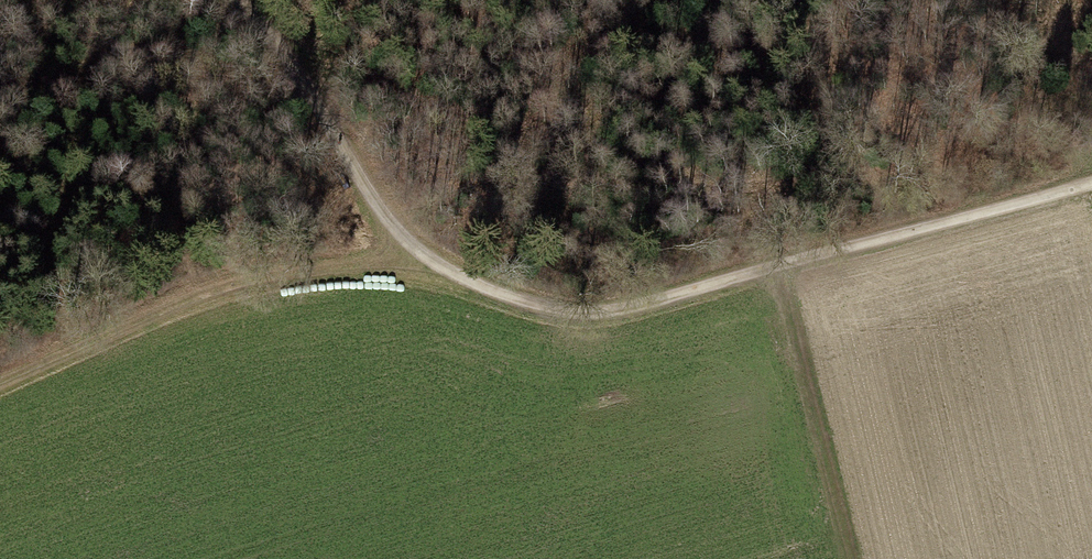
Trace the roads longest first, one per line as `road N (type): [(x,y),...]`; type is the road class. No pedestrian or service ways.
road 1 (track): [(244,0),(273,34),(392,227),(457,277),(542,307),(634,307),(1091,183)]
road 2 (track): [(0,391),(235,288),(437,266)]
road 3 (track): [(780,266),(854,558)]

